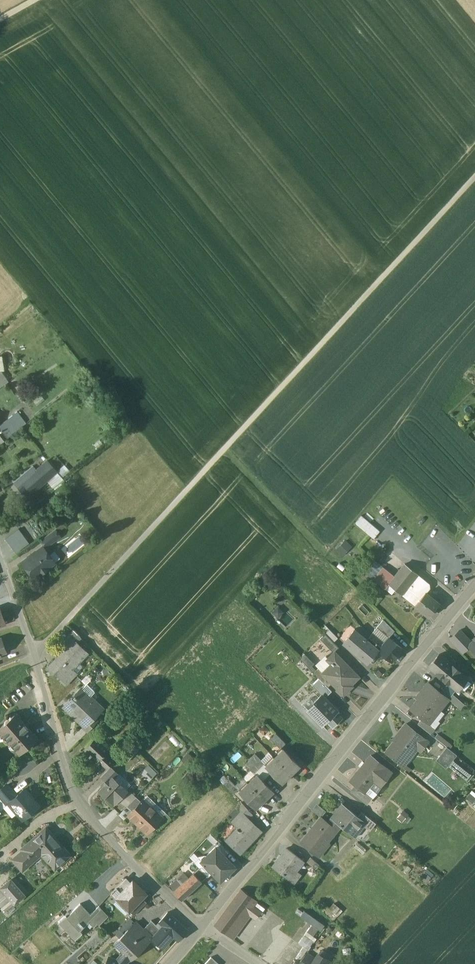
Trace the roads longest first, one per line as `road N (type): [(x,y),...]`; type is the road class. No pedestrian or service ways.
road 1 (unclassified): [(474,177),(33,651)]
road 2 (residential): [(202,928),(474,584)]
road 3 (residential): [(33,651),(76,797),(202,928)]

